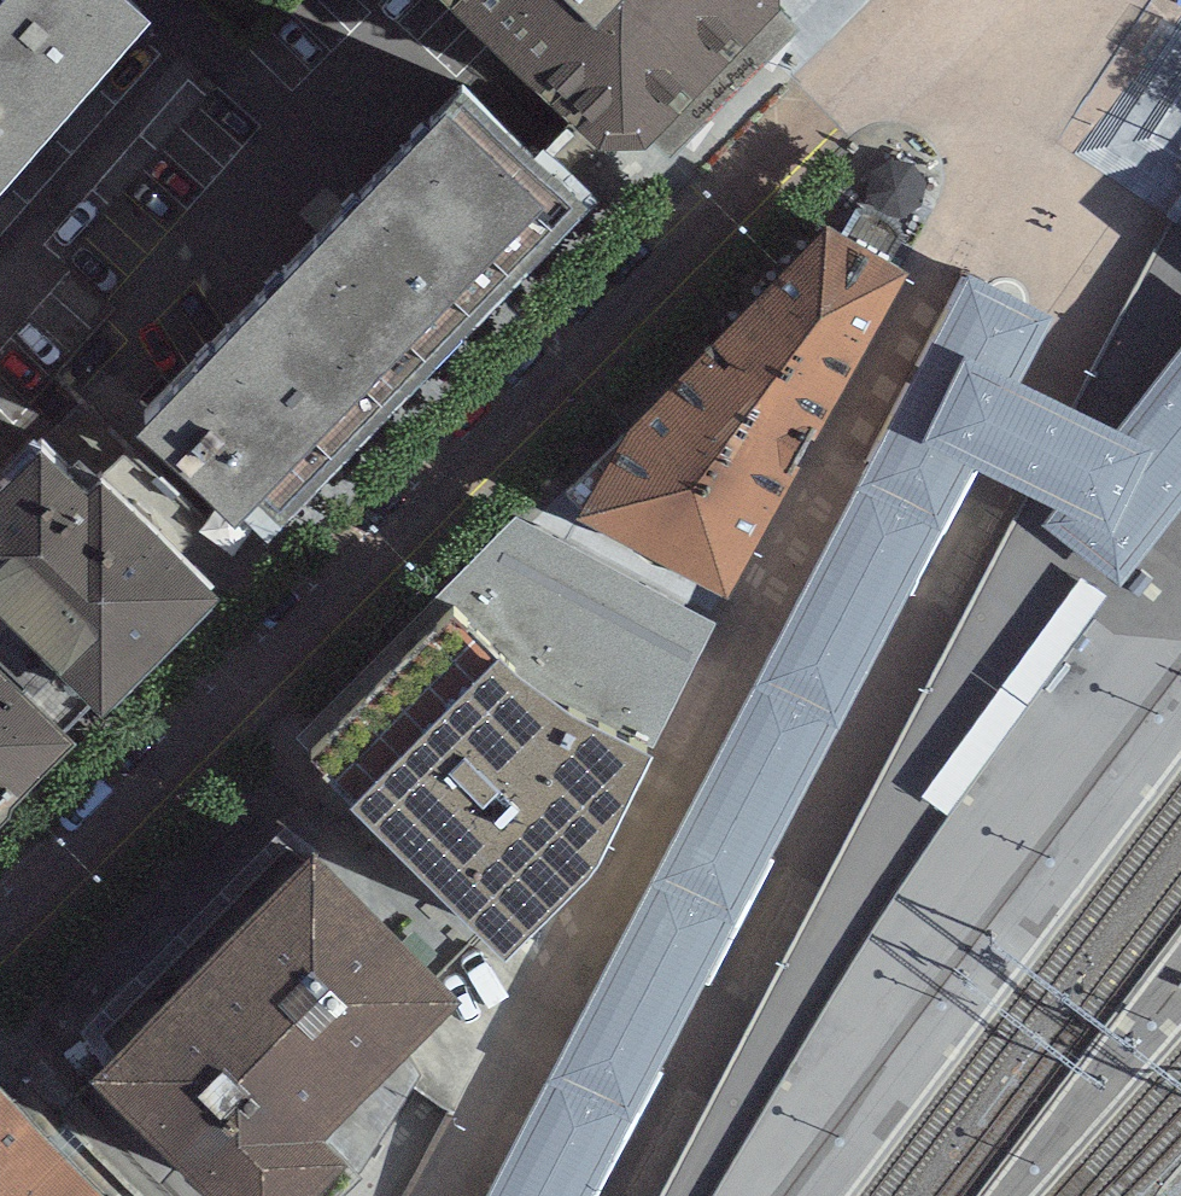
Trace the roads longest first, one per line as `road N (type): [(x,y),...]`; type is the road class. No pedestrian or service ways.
road 1 (residential): [(826,103),(0,928)]
road 2 (residential): [(1004,180),(1078,280),(1085,330),(1011,481),(612,1195)]
road 3 (residential): [(471,1195),(787,586)]
road 4 (residential): [(787,586),(1004,180)]
road 5 (residential): [(992,0),(895,34),(826,103)]
road 6 (residential): [(1004,180),(1010,0)]

